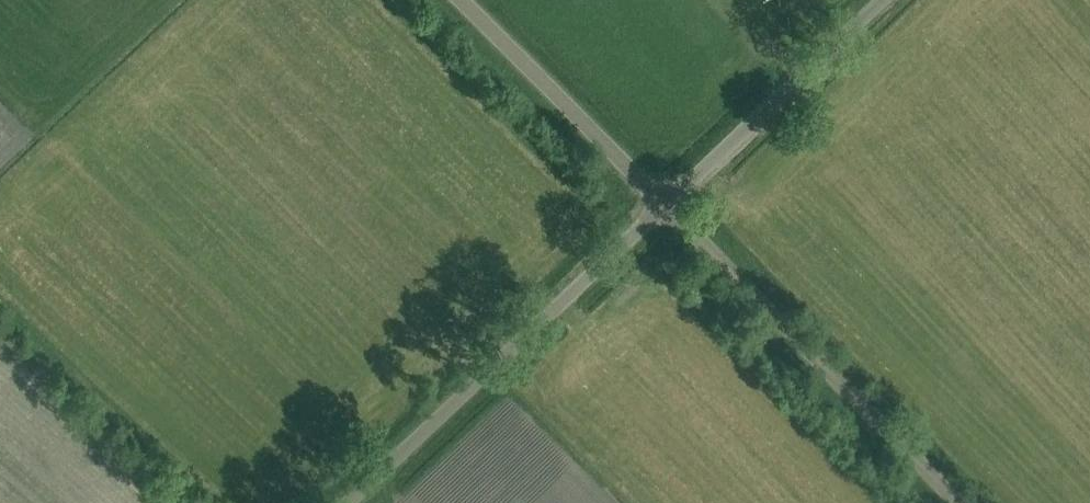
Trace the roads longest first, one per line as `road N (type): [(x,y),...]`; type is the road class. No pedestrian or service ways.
road 1 (unclassified): [(350,502),(664,203)]
road 2 (unclassified): [(962,502),(664,203)]
road 3 (unclassified): [(664,203),(879,0)]
road 4 (unclassified): [(664,203),(462,0)]

